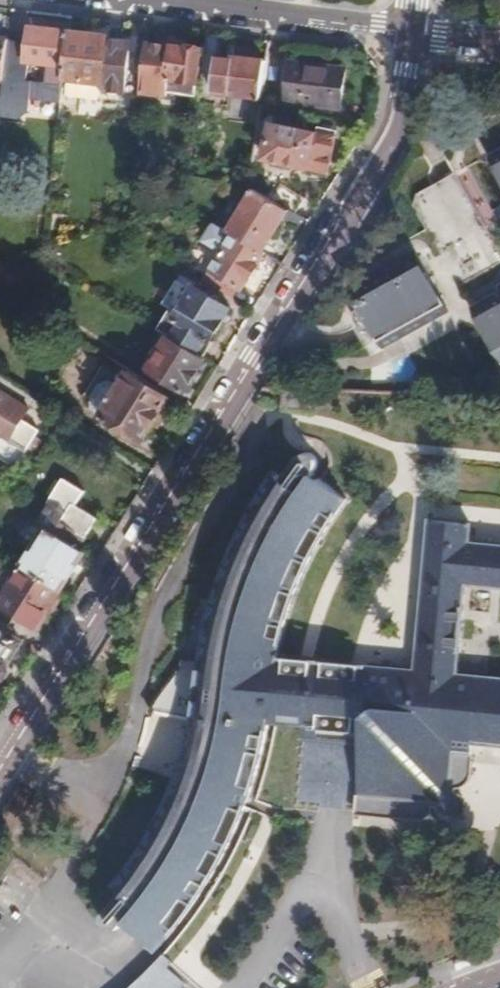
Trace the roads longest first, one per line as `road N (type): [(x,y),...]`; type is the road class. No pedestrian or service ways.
road 1 (tertiary): [(0,785),(382,160),(404,108),(414,30)]
road 2 (tertiary): [(414,30),(175,0)]

